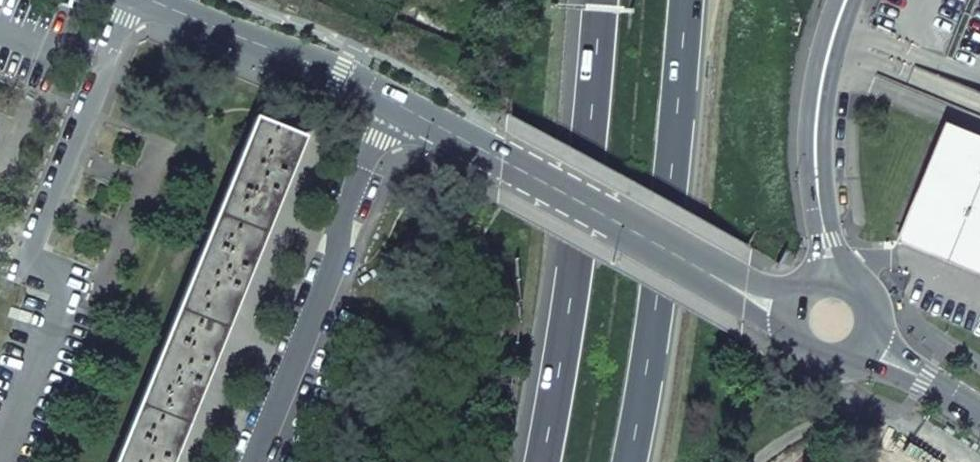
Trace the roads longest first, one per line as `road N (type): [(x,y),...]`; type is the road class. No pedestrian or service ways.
road 1 (residential): [(130,0),(28,263),(69,281),(0,444)]
road 2 (trunk): [(596,0),(585,136),(535,461)]
road 3 (trunk): [(634,461),(688,0)]
road 4 (tertiary): [(391,102),(787,313)]
road 5 (residential): [(251,461),(391,102)]
road 6 (residential): [(847,0),(830,43),(813,134),(832,278)]
road 7 (tertiary): [(153,0),(391,102)]
road 8 (tertiary): [(867,345),(979,419)]
road 9 (tertiary): [(787,313),(794,348),(821,365),(840,364),(867,345)]

